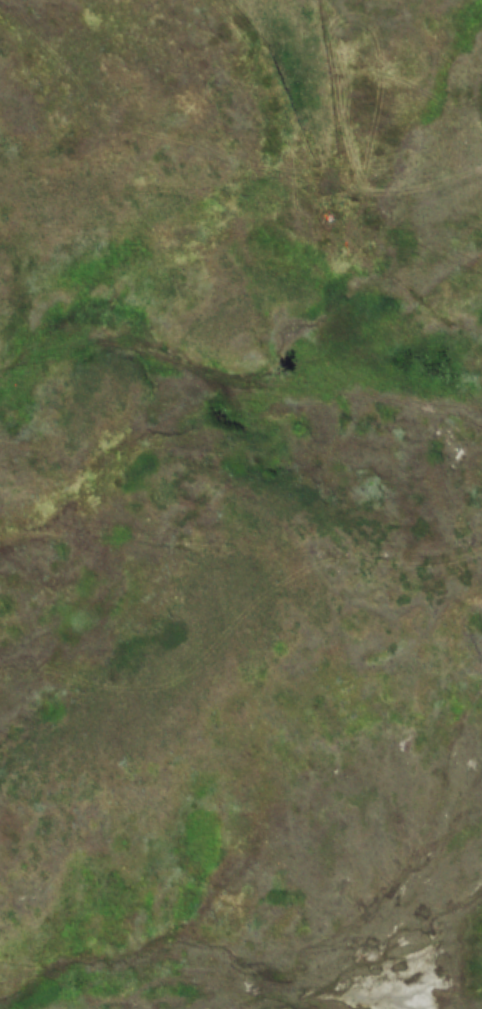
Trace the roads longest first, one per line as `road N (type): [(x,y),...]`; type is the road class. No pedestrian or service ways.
road 1 (track): [(346,290),(393,271),(481,357)]

